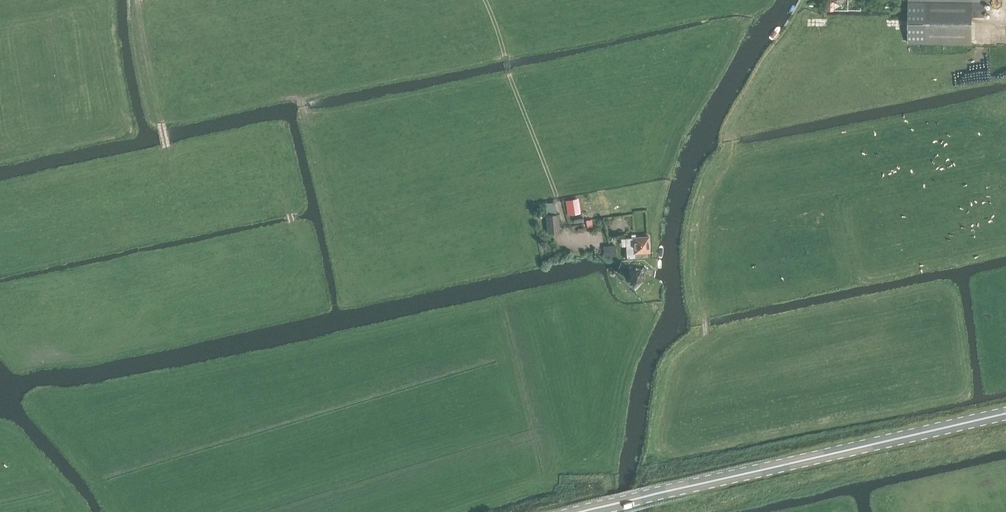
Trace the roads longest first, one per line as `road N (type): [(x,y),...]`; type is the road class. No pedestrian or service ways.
road 1 (secondary): [(587,511),(1005,414)]
road 2 (track): [(651,288),(642,315),(614,329),(553,479)]
road 3 (track): [(613,511),(609,481),(553,479),(442,511)]
road 4 (track): [(572,236),(505,58)]

